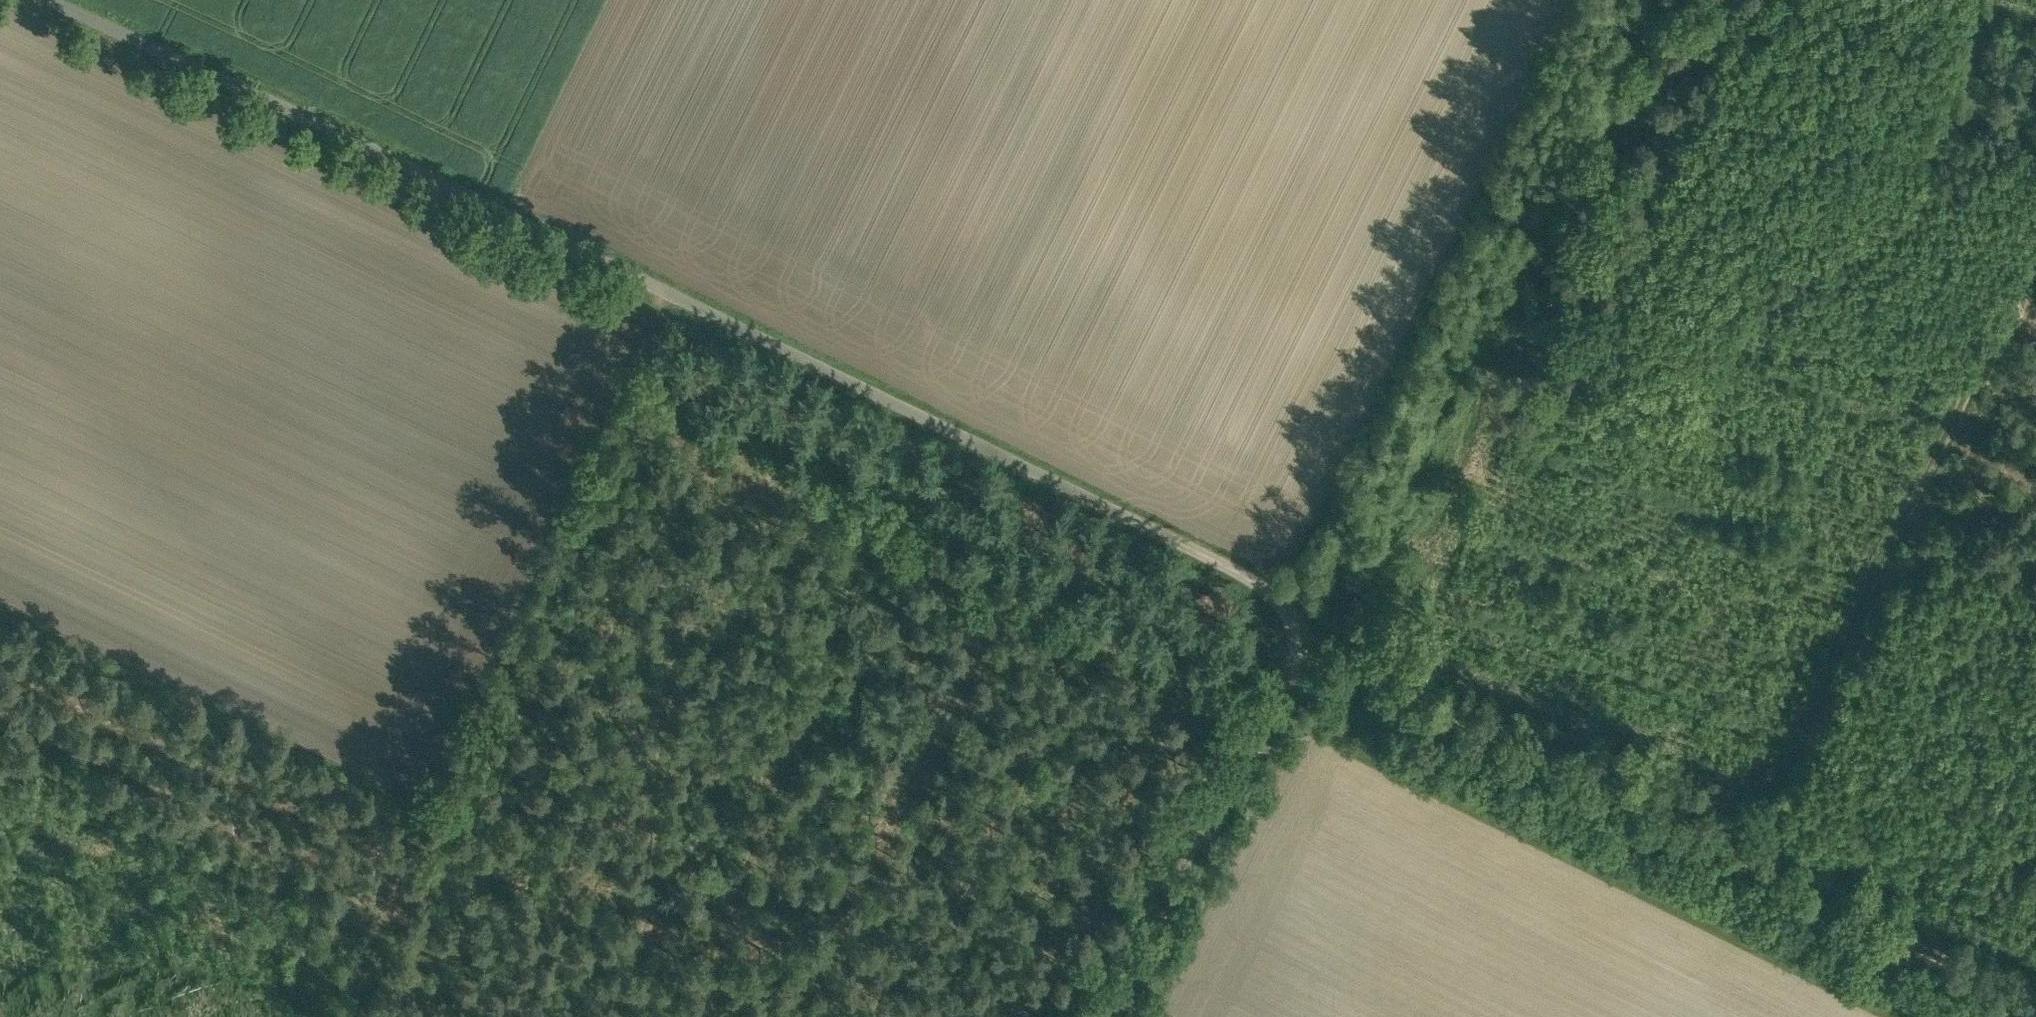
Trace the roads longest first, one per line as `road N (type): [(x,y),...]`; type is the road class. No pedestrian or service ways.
road 1 (unclassified): [(26,0),(1301,612)]
road 2 (track): [(1301,612),(2035,994)]
road 3 (track): [(336,1016),(388,903),(0,768)]
road 4 (track): [(1301,612),(1104,1016)]

